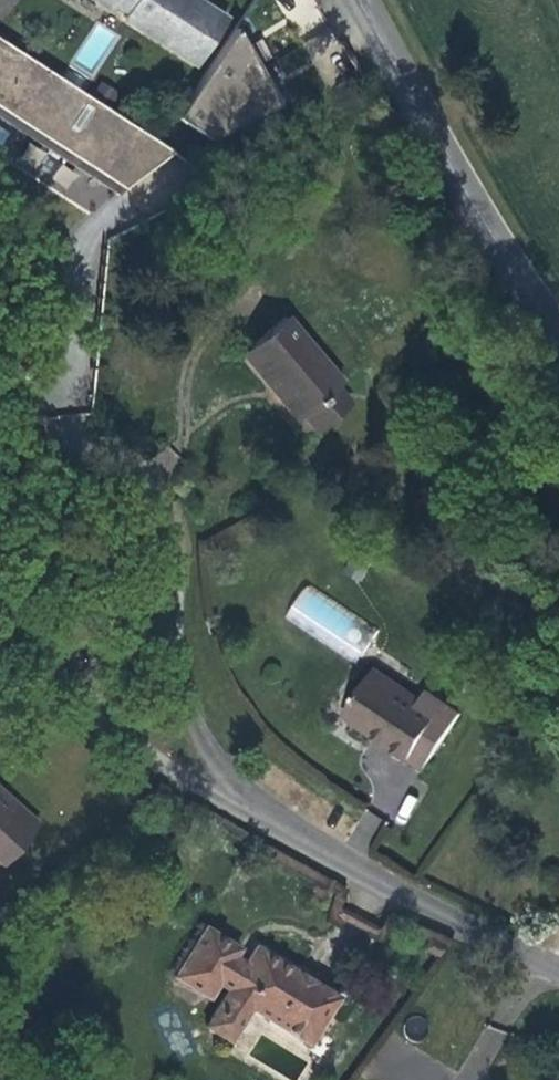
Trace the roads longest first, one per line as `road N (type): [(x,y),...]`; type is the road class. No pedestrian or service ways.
road 1 (residential): [(192,766),(172,672),(176,552),(147,490),(116,468),(71,455),(19,467),(0,489)]
road 2 (residential): [(192,766),(422,904),(558,968)]
road 3 (secondary): [(558,328),(451,166),(362,0)]
road 4 (residential): [(3,635),(192,766)]

